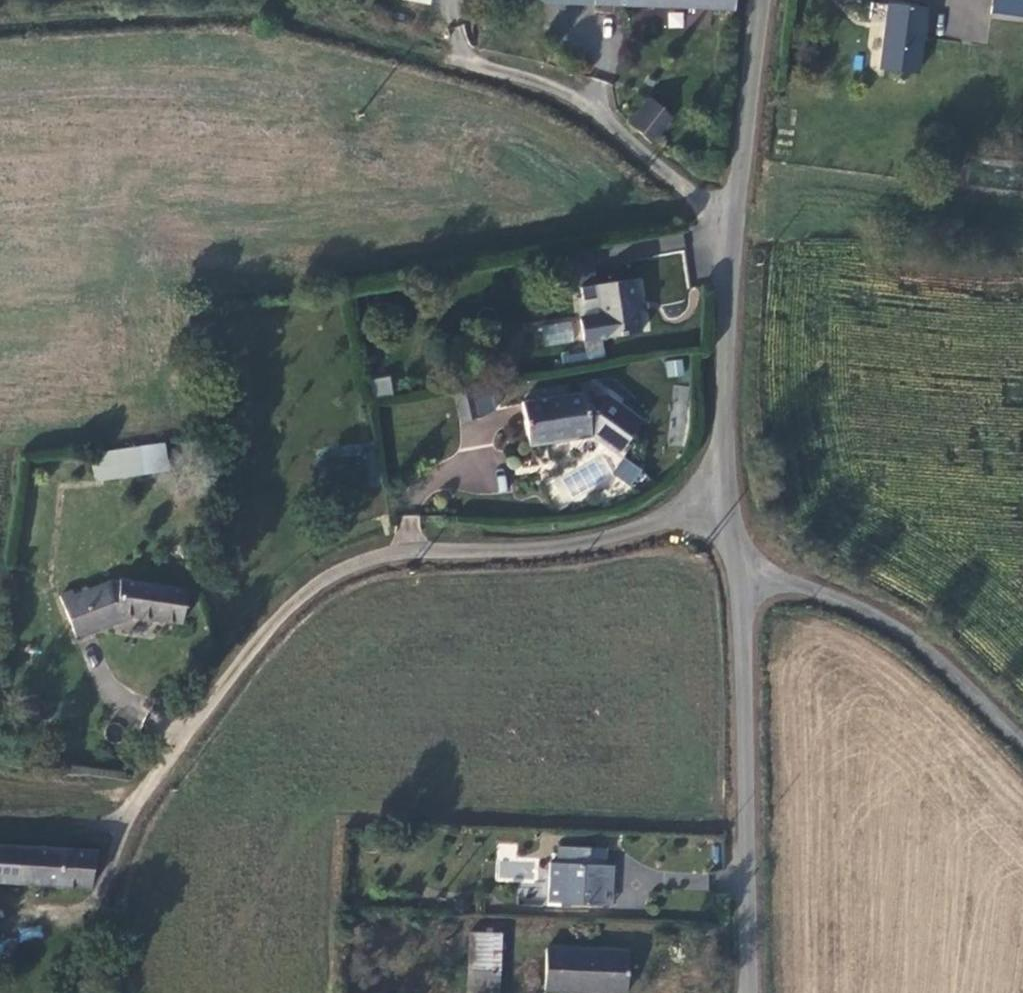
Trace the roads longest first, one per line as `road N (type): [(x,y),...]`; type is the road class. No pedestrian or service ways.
road 1 (unclassified): [(723,482),(621,538),(525,552),(417,549),(317,582),(158,774),(127,822),(95,914)]
road 2 (unclassified): [(763,0),(730,216),(723,482)]
road 3 (unclassified): [(739,570),(744,992)]
road 4 (unclassified): [(739,570),(830,595),(881,619),(922,644),(1022,740)]

